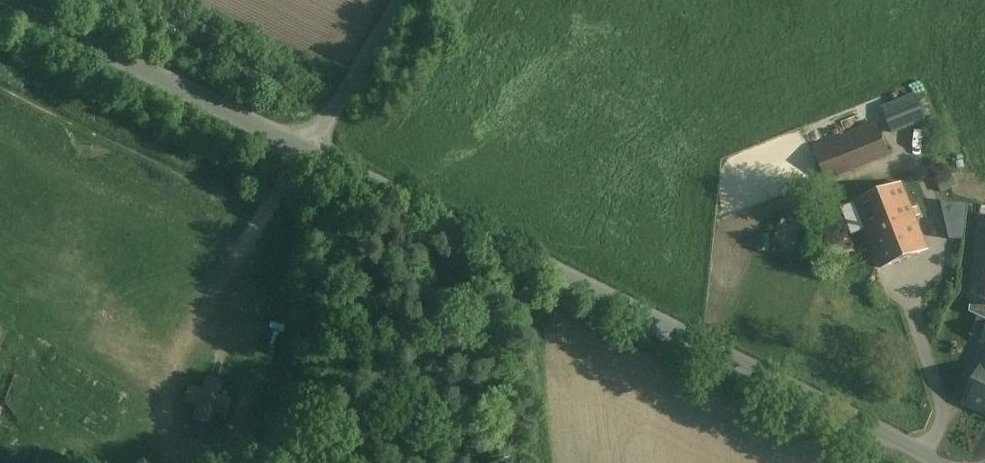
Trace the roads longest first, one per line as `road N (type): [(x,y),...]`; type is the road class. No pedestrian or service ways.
road 1 (tertiary): [(308,156),(943,462)]
road 2 (tertiary): [(0,2),(308,156)]
road 3 (unclassified): [(398,0),(308,156)]

